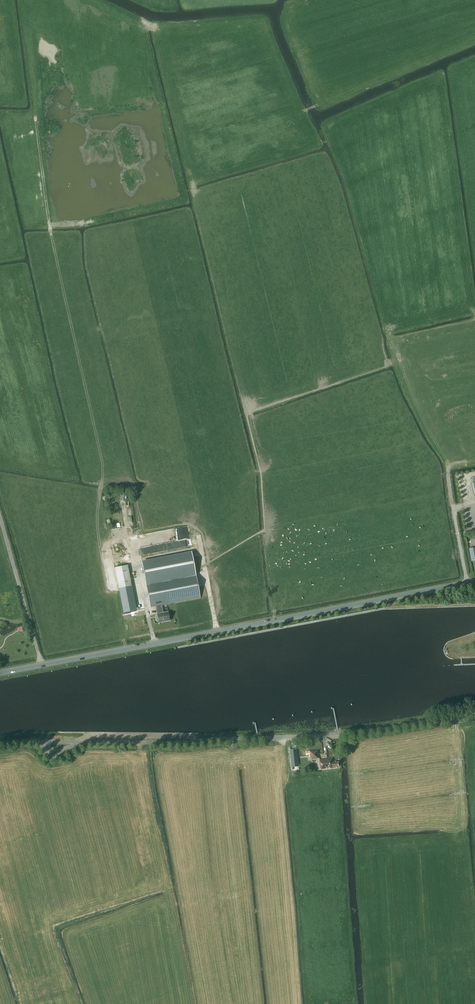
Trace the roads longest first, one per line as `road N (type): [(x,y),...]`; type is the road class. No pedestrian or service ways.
road 1 (tertiary): [(0,672),(474,582)]
road 2 (unclassified): [(0,743),(279,738),(474,712)]

